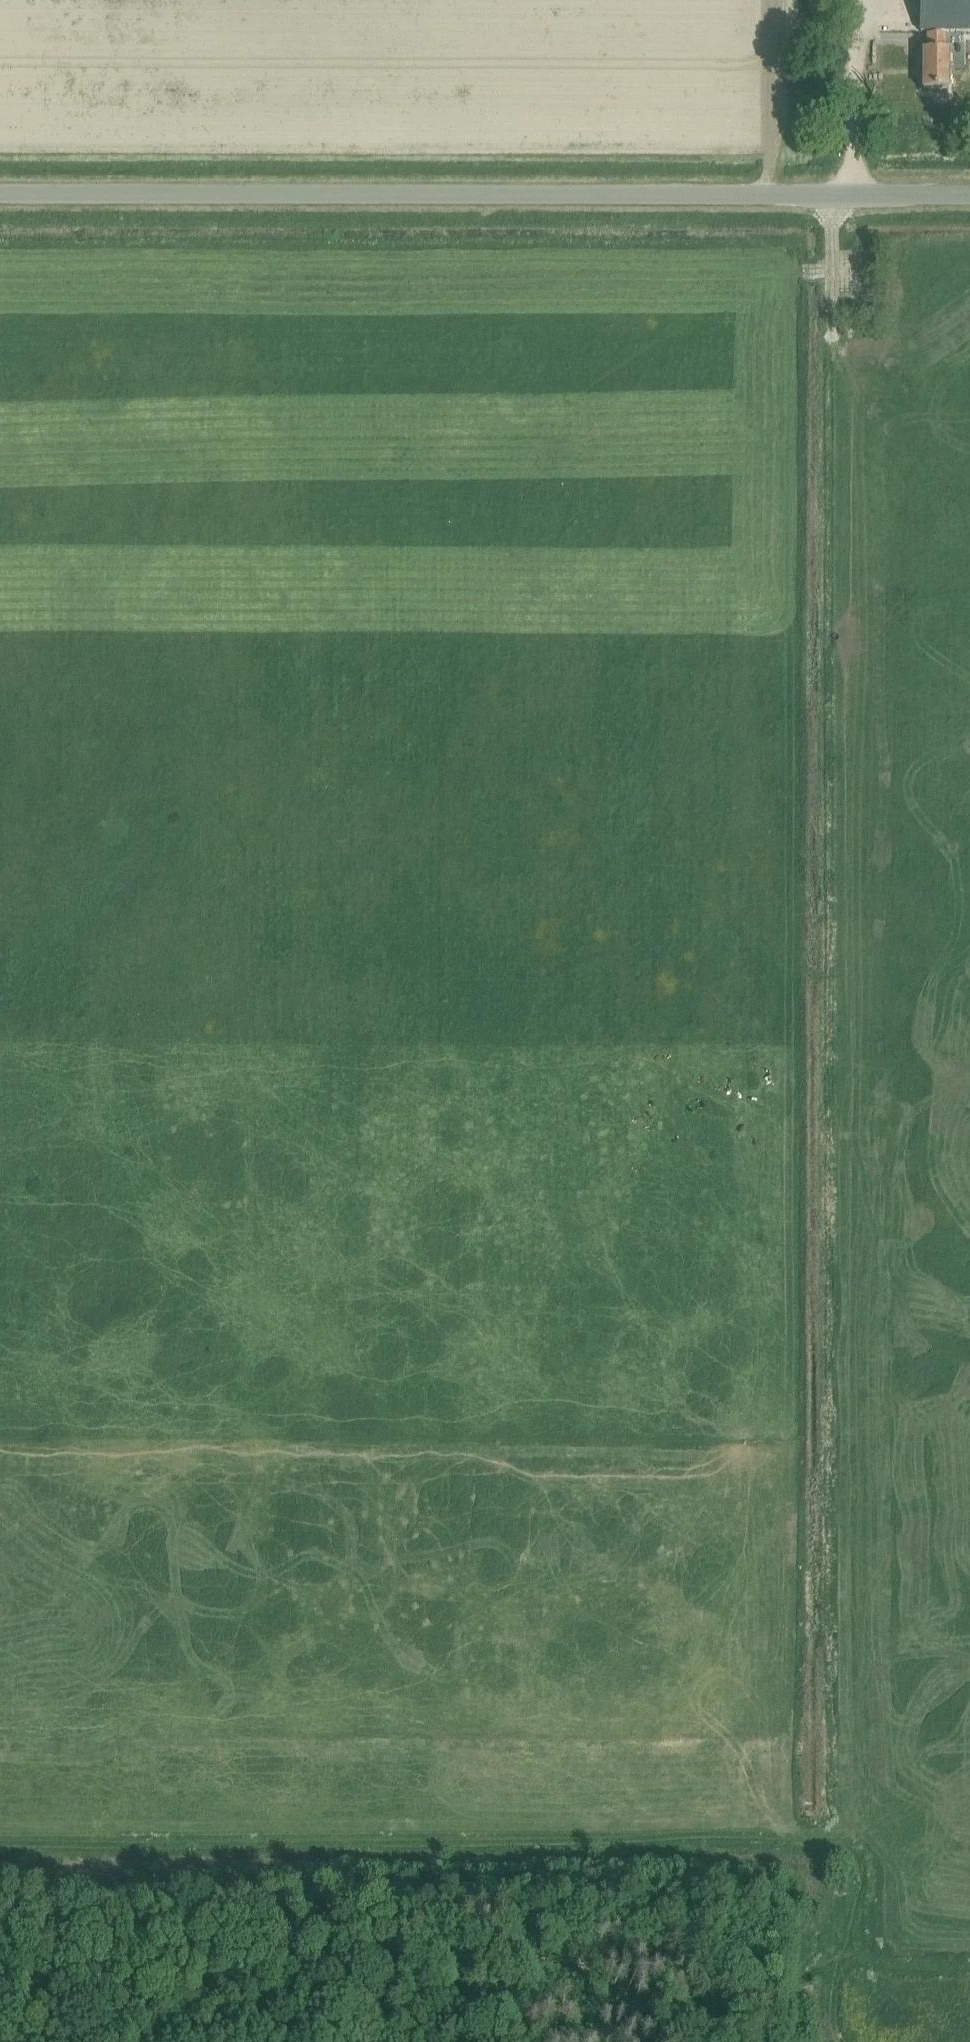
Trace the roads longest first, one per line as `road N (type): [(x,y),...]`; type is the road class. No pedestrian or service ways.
road 1 (track): [(875,1964),(869,1869),(850,1842),(833,1837),(0,1842)]
road 2 (unclassified): [(969,195),(0,193)]
road 3 (track): [(872,1899),(794,1985),(762,1992)]

